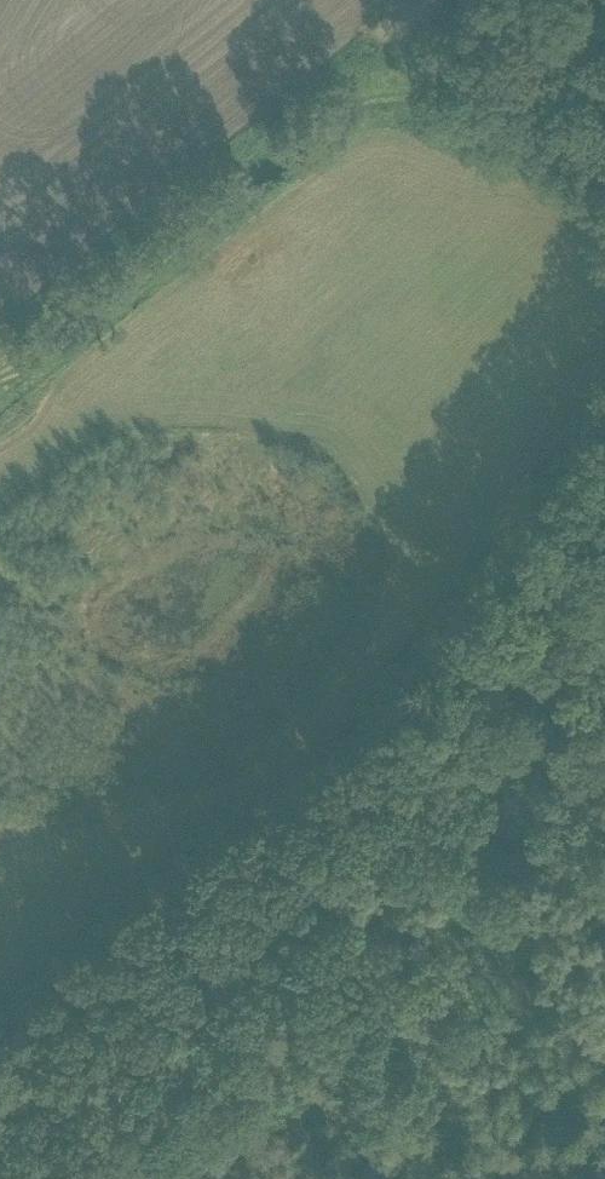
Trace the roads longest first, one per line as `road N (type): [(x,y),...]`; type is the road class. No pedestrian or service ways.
road 1 (track): [(514,0),(429,91),(411,97),(360,70),(330,75),(0,342)]

